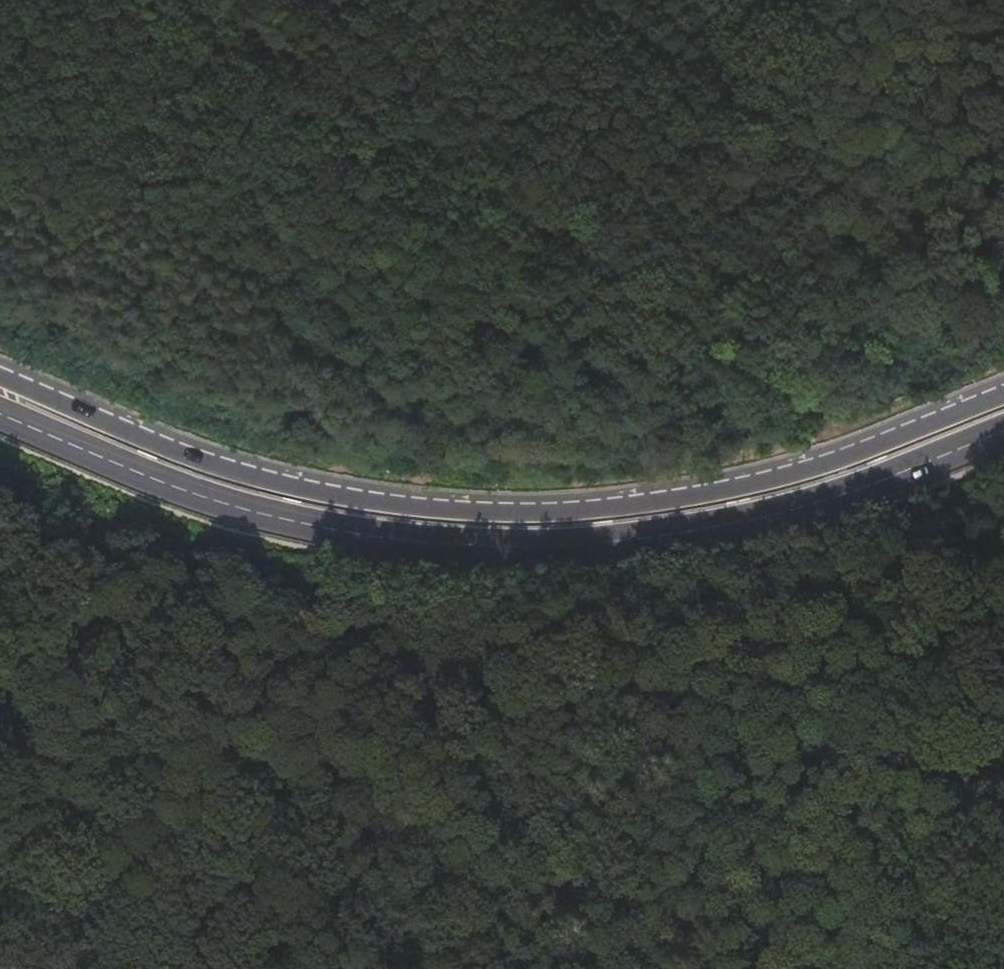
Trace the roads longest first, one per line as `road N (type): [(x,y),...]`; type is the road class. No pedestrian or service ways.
road 1 (secondary): [(1003,396),(861,454),(737,492),(539,518),(368,505),(227,473),(0,379)]
road 2 (secondary): [(0,417),(146,479),(257,513),(348,536),(510,550),(702,532),(814,505),(1003,436)]
road 3 (track): [(230,0),(598,252),(775,360),(861,454)]

